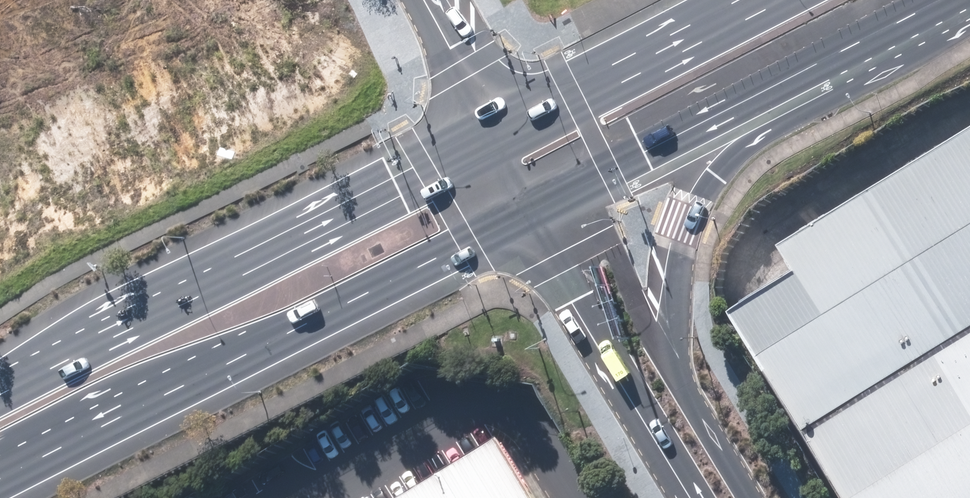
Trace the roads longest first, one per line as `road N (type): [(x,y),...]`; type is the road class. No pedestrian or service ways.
road 1 (secondary): [(522,219),(0,483)]
road 2 (secondary): [(0,394),(493,124)]
road 3 (tertiary): [(810,68),(710,180),(681,255),(677,376),(749,497)]
road 4 (tertiary): [(692,497),(522,219)]
road 5 (secondary): [(810,68),(522,219)]
road 6 (secondary): [(493,124),(723,0)]
road 7 (unclassified): [(493,124),(425,0)]
road 8 (secondary): [(933,0),(810,68)]

